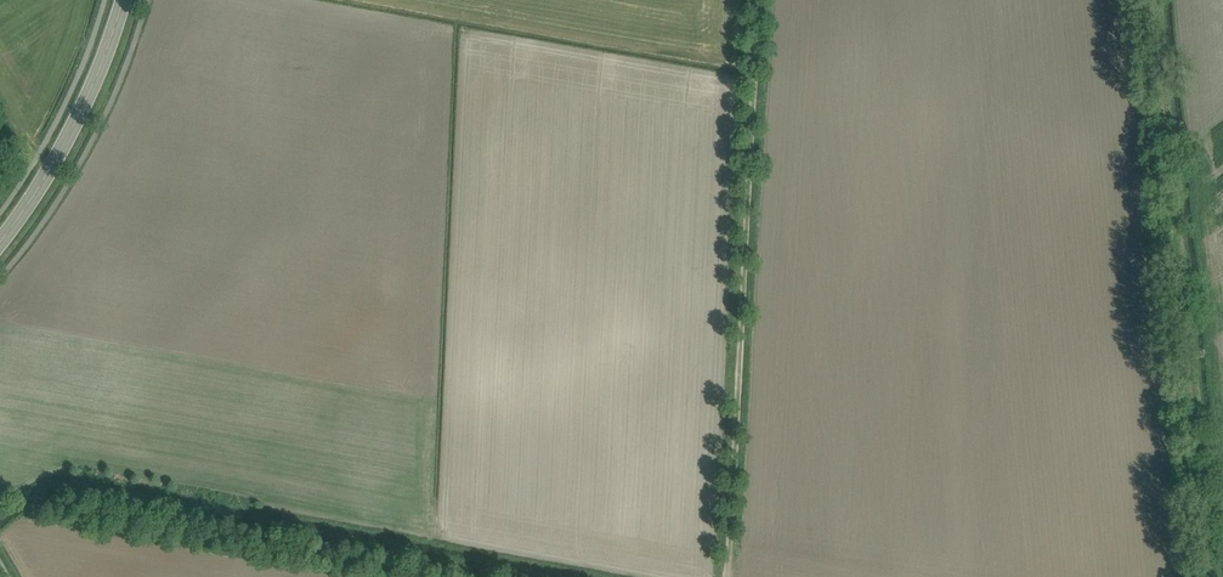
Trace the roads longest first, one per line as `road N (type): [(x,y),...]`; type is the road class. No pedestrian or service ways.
road 1 (track): [(759,0),(727,576)]
road 2 (secondary): [(0,246),(74,124),(121,0)]

